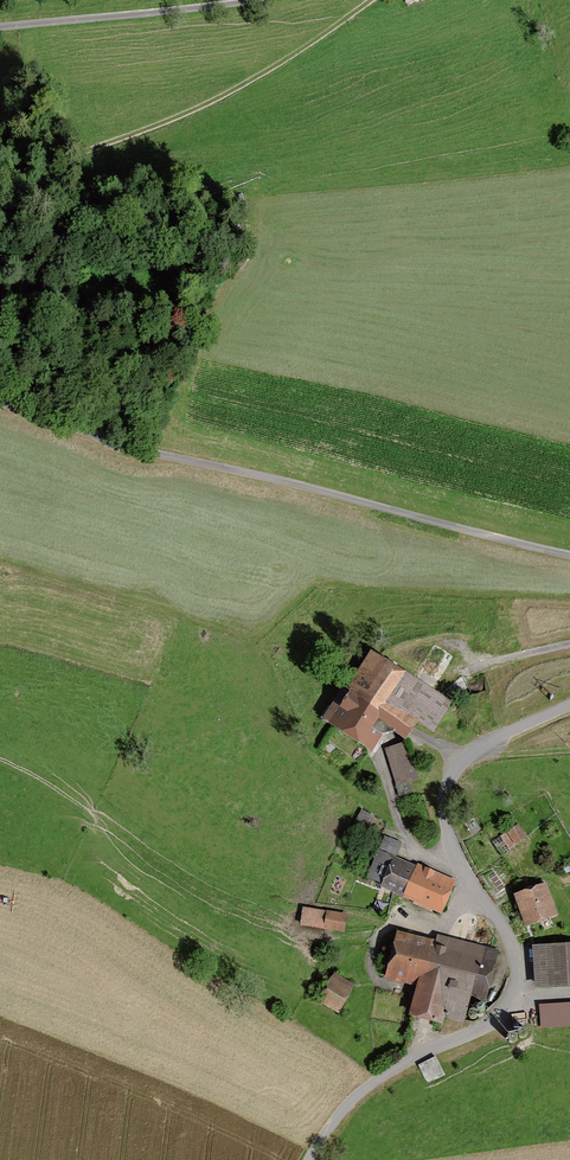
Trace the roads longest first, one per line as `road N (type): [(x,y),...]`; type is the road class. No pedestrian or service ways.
road 1 (track): [(239,241),(46,233),(20,226),(18,196),(37,174),(261,75),(370,0)]
road 2 (unclassified): [(569,705),(468,758),(445,793),(450,847),(511,943),(516,994),(494,1020),(420,1054),(354,1097),(310,1159)]
road 3 (unclassified): [(0,402),(130,446),(569,555)]
road 4 (unclassified): [(253,0),(0,28)]

